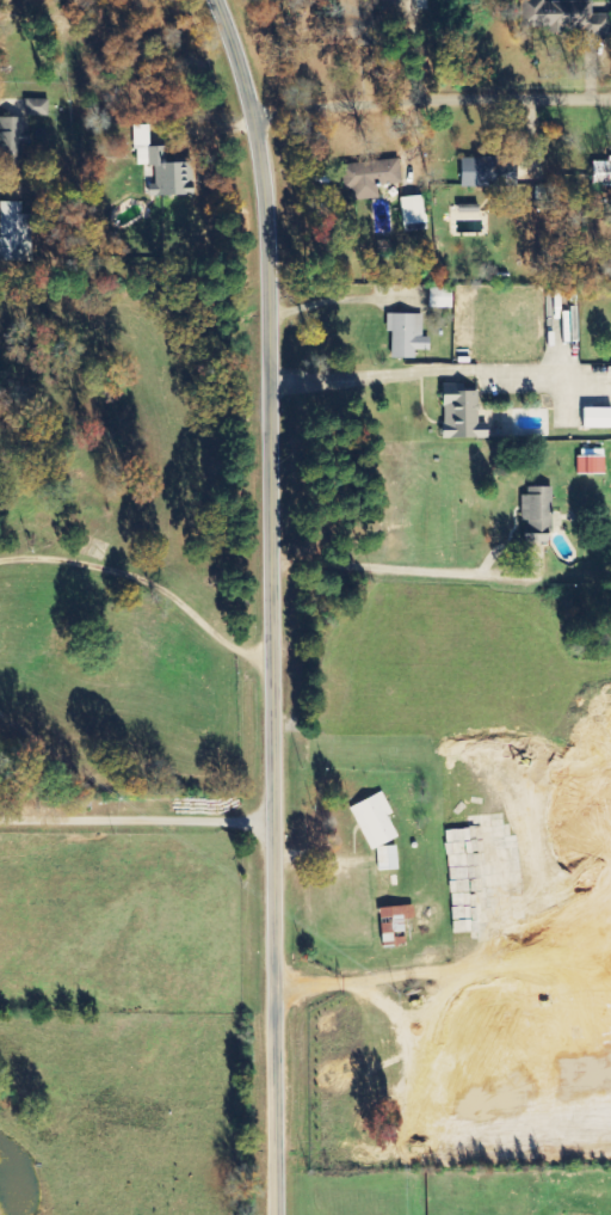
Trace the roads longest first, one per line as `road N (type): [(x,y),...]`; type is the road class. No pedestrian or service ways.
road 1 (tertiary): [(274,1214),(269,216),(257,113),(223,0)]
road 2 (residential): [(257,113),(610,102)]

